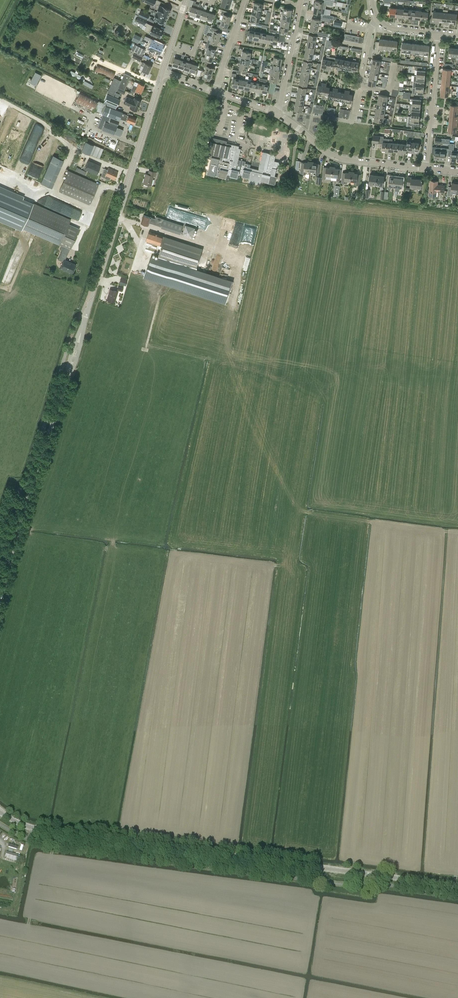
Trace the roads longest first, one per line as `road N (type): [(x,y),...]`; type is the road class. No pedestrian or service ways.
road 1 (tertiary): [(0,600),(163,71)]
road 2 (unclassified): [(457,886),(37,828),(0,812)]
road 3 (residential): [(426,168),(338,158),(276,113)]
road 4 (residential): [(314,115),(352,121),(377,20)]
road 5 (residential): [(426,168),(438,34)]

